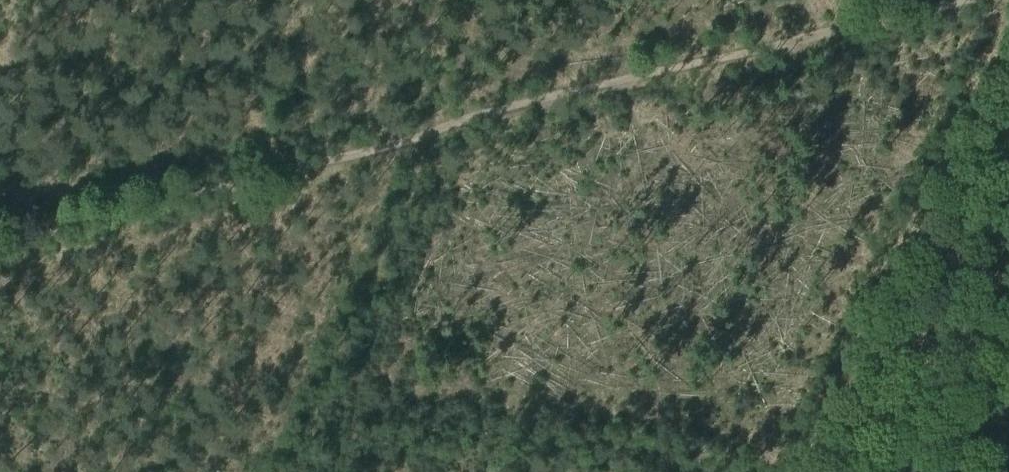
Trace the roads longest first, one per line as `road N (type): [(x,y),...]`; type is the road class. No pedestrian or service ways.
road 1 (track): [(0,238),(910,0)]

